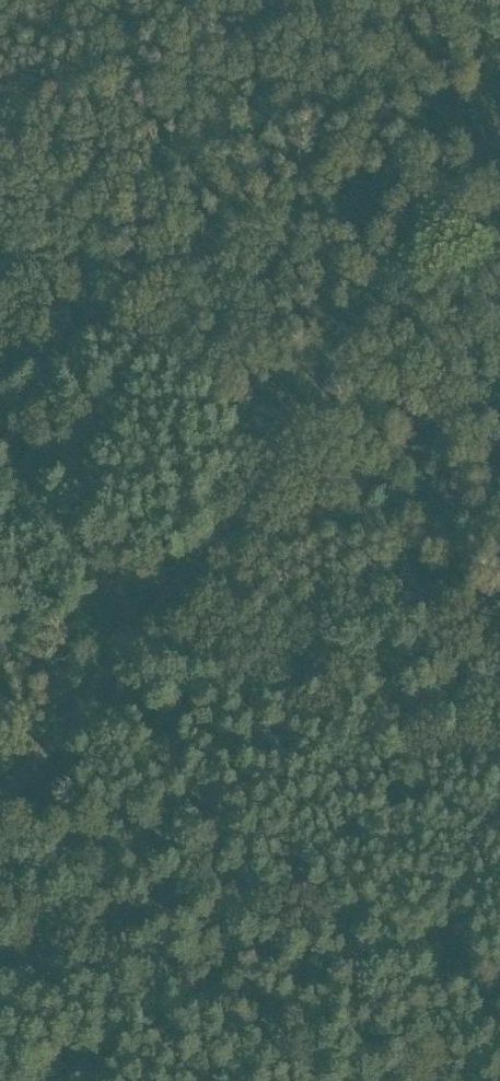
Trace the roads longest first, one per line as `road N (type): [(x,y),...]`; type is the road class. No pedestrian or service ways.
road 1 (track): [(117,656),(272,465),(412,262),(499,170)]
road 2 (track): [(0,800),(117,656)]

